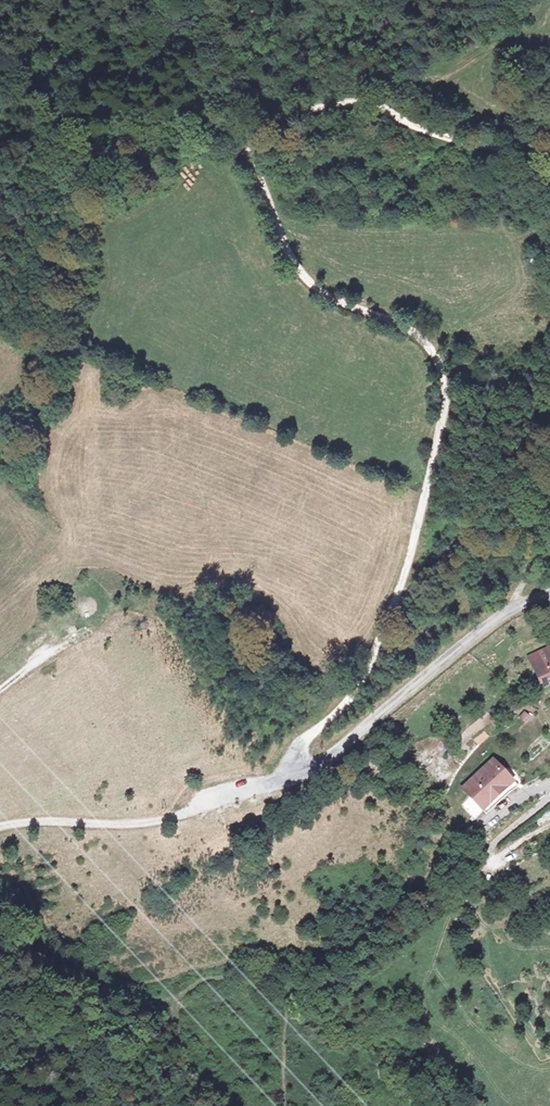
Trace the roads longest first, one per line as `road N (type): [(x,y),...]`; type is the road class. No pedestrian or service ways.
road 1 (track): [(262,148),(265,181),(302,267),(327,294),(435,347),(448,368),(454,421),(413,583),(355,706),(305,749),(302,776),(165,823),(0,826)]
road 2 (track): [(549,130),(519,143),(475,144),(314,102),(291,107),(268,128),(262,148)]
road 3 (residential): [(549,592),(504,618),(302,776)]

